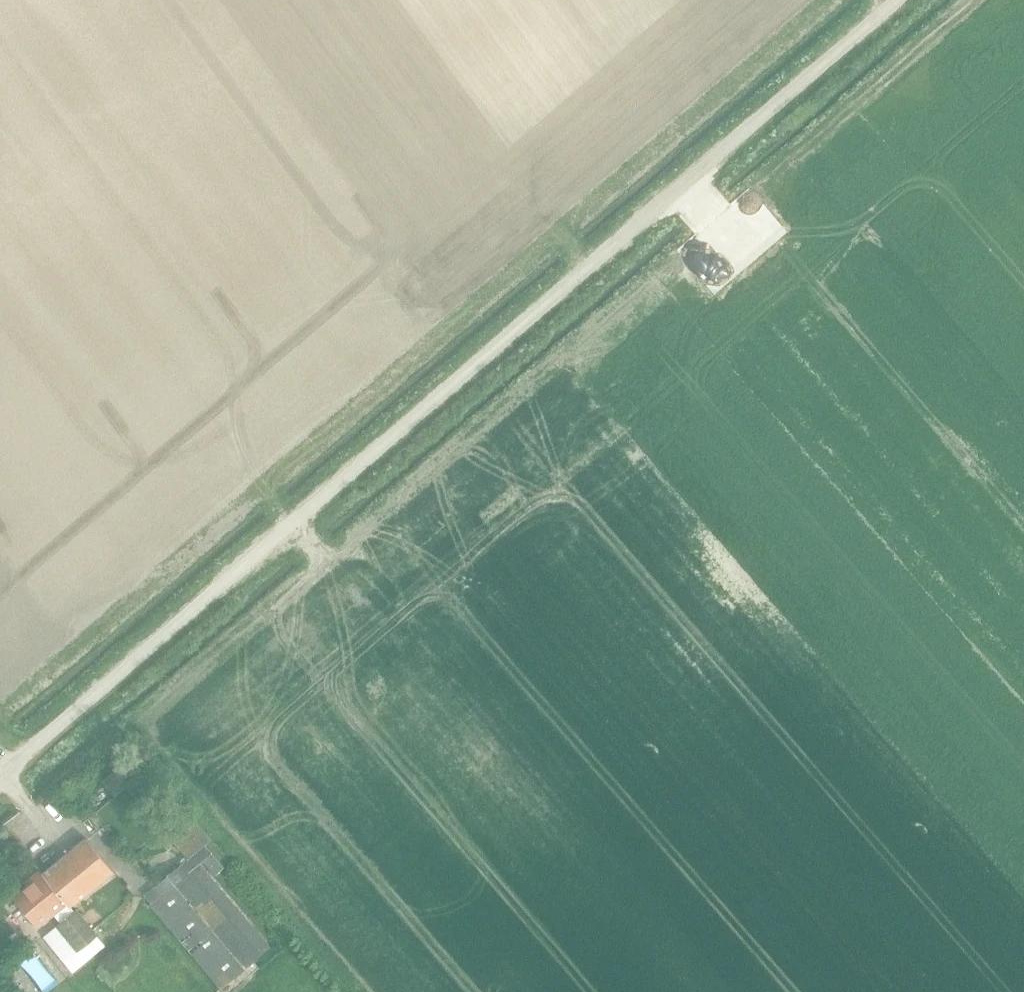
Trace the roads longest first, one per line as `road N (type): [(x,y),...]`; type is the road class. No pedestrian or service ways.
road 1 (unclassified): [(0,772),(889,0)]

